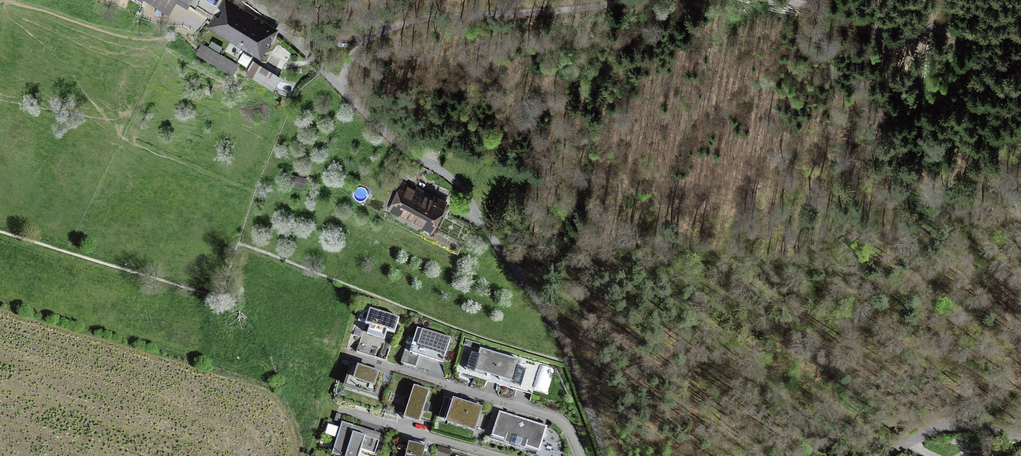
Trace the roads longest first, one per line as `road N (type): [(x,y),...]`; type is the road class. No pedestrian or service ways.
road 1 (residential): [(606,455),(552,323),(462,190),(399,147),(341,88)]
road 2 (unclassified): [(341,88),(346,62),(385,29),(619,0)]
road 3 (residential): [(577,455),(552,417),(356,357)]
road 4 (unclassified): [(793,0),(963,34),(1020,32)]
road 5 (residential): [(494,455),(341,410)]
road 6 (residential): [(1020,438),(936,429),(885,455)]
road 7 (residential): [(341,88),(249,0)]

